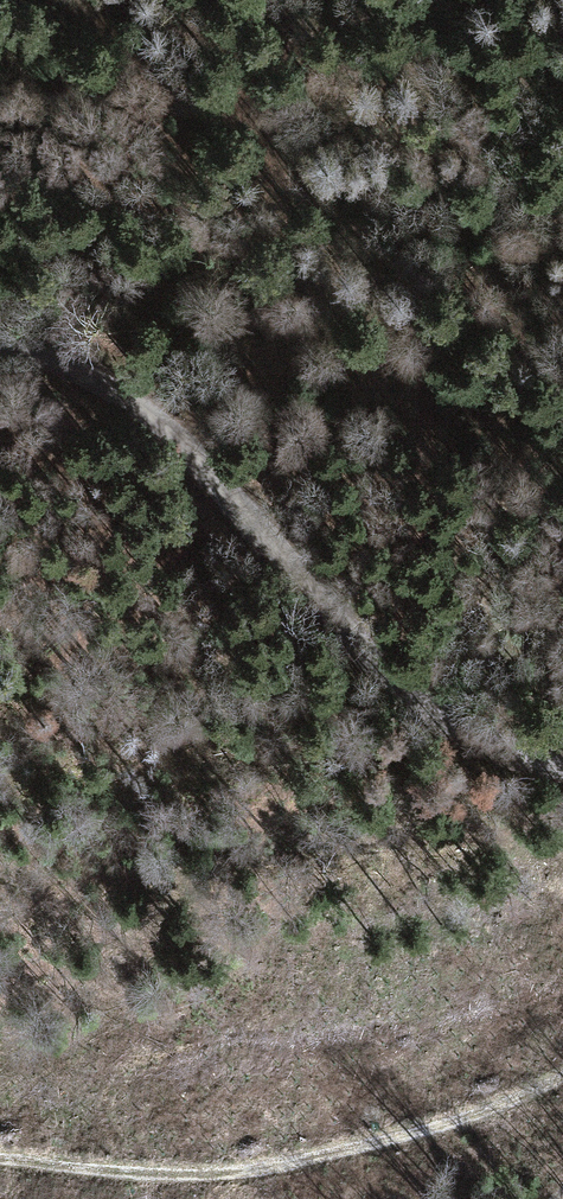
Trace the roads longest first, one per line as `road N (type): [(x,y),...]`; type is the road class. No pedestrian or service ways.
road 1 (tertiary): [(0,341),(106,386),(154,418),(436,714),(510,751),(562,765)]
road 2 (track): [(0,1156),(132,1173),(242,1172),(383,1142),(562,1075)]
road 3 (track): [(235,110),(264,166),(523,345),(562,387)]
road 4 (track): [(235,110),(272,59),(314,38),(448,0)]

